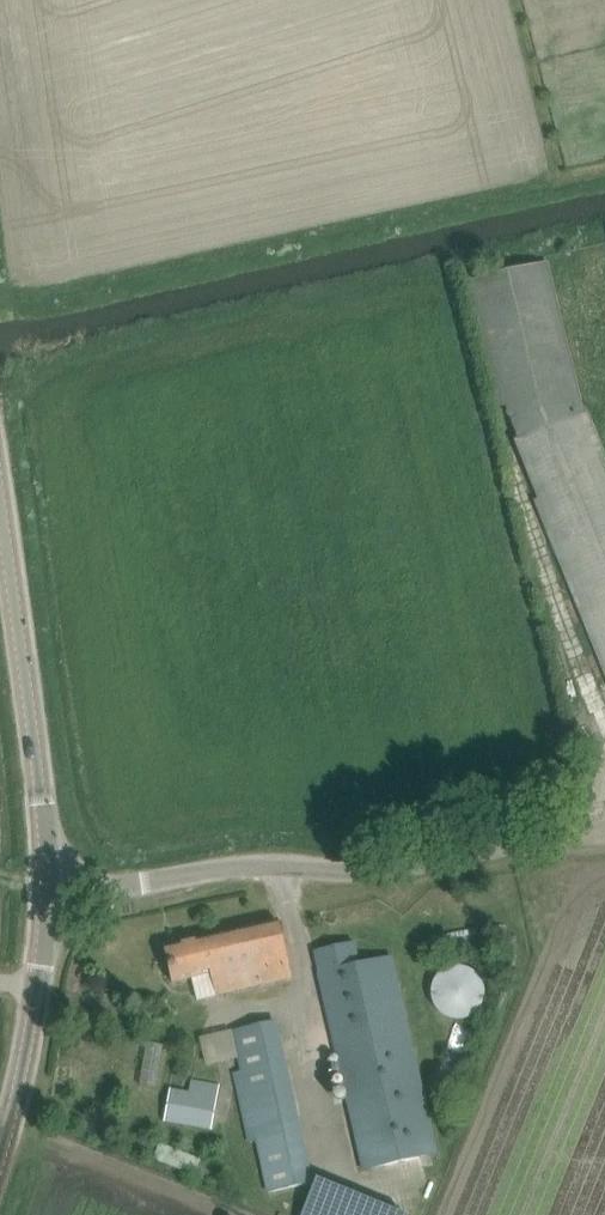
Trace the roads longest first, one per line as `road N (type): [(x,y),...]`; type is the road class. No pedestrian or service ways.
road 1 (track): [(604,184),(130,286),(39,300),(0,291)]
road 2 (unclassified): [(46,893),(244,862),(396,867),(604,831)]
road 3 (tertiary): [(46,893),(43,794),(0,495)]
road 4 (tertiary): [(0,1164),(42,971),(46,893)]

